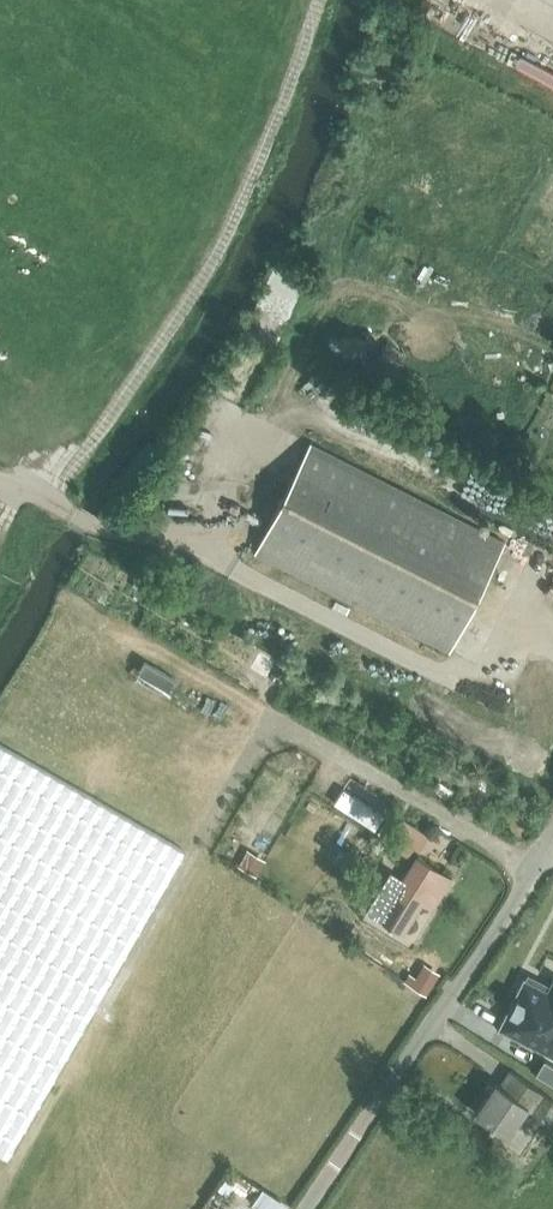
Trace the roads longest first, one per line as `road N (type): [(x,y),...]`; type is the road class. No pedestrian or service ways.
road 1 (track): [(20,488),(53,503),(199,295),(321,0)]
road 2 (unclassified): [(309,1208),(551,845)]

